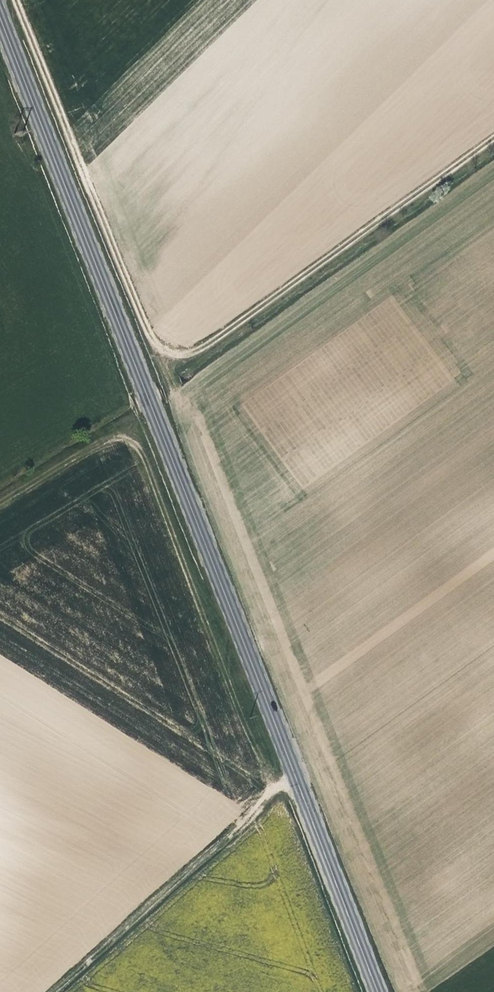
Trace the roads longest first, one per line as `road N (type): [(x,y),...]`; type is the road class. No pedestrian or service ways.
road 1 (secondary): [(0,22),(377,991)]
road 2 (track): [(0,507),(112,439),(127,441),(143,460),(251,732),(293,777),(50,991)]
road 3 (track): [(15,0),(144,320),(160,346),(178,352),(207,345),(493,141)]

